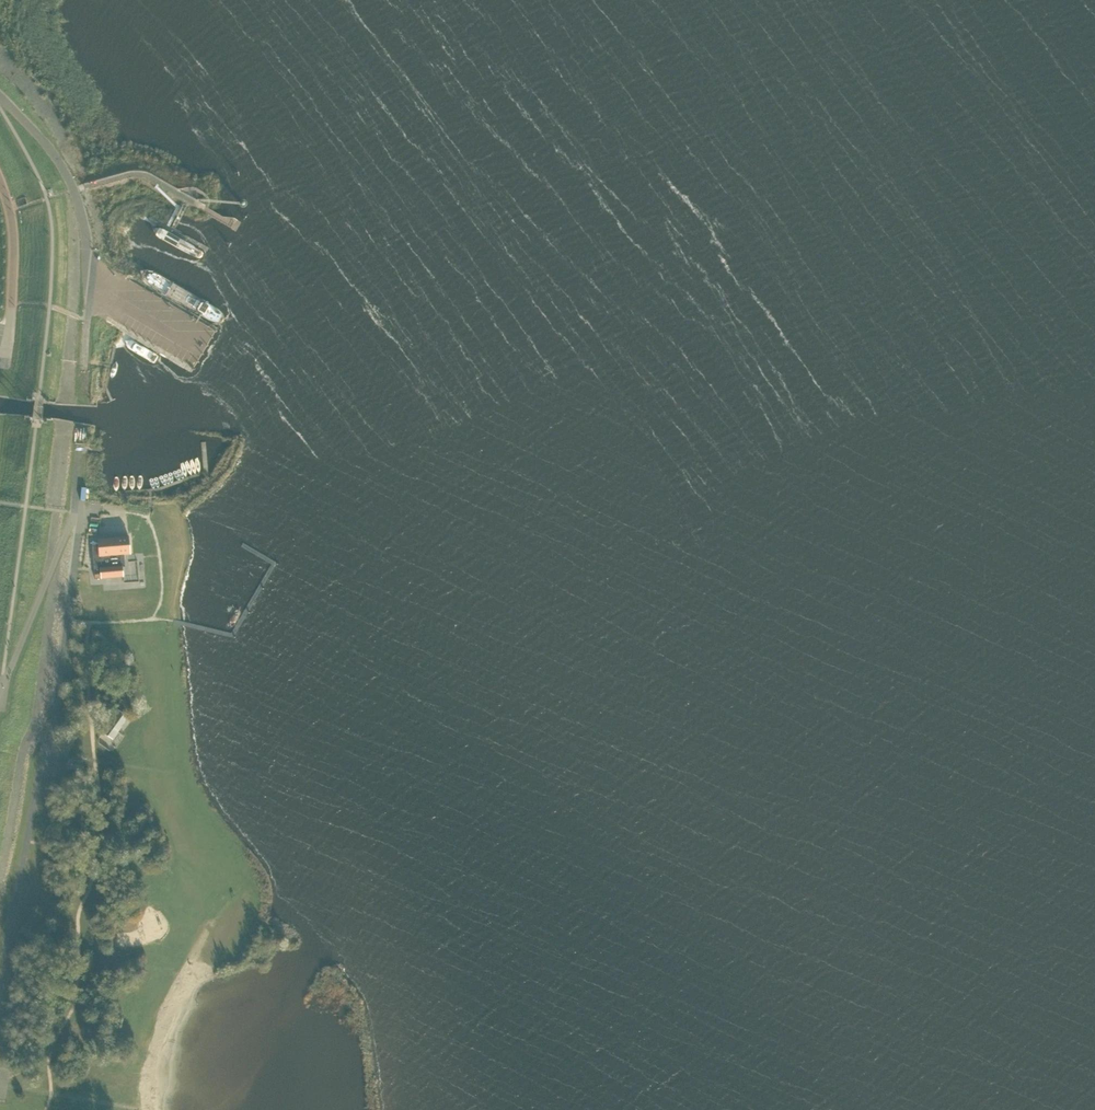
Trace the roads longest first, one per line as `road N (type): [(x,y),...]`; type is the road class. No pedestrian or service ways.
road 1 (unclassified): [(85,362),(92,286),(74,192),(54,156),(0,97)]
road 2 (unclassified): [(11,303),(13,231),(0,180)]

